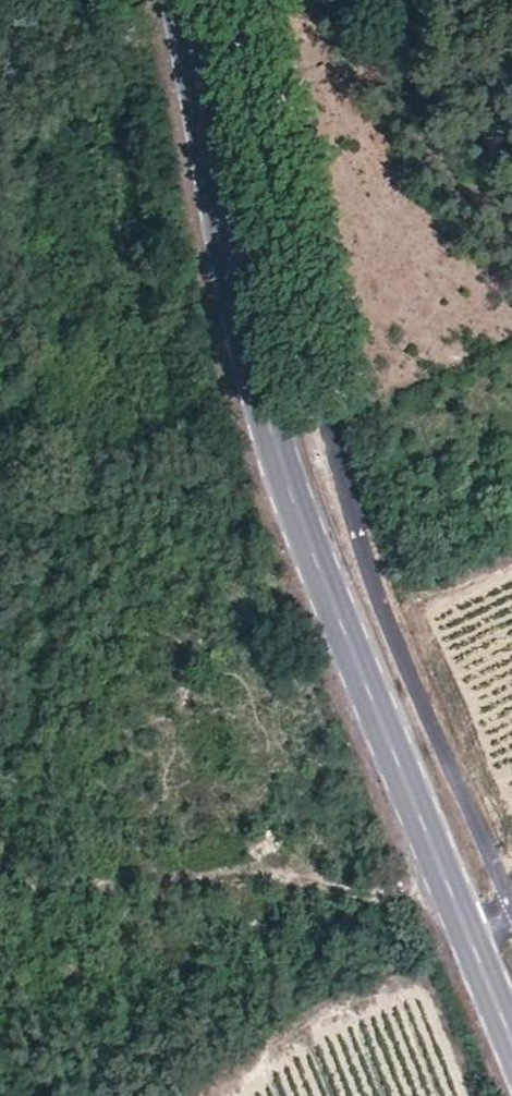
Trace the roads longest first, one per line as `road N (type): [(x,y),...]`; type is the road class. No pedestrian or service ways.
road 1 (secondary): [(182,0),(241,305),(312,551),(511,1040)]
road 2 (residential): [(248,0),(333,448)]
road 3 (track): [(448,882),(405,905),(266,874),(57,895),(21,875)]
road 4 (track): [(211,1095),(337,1004),(386,981),(481,961)]

